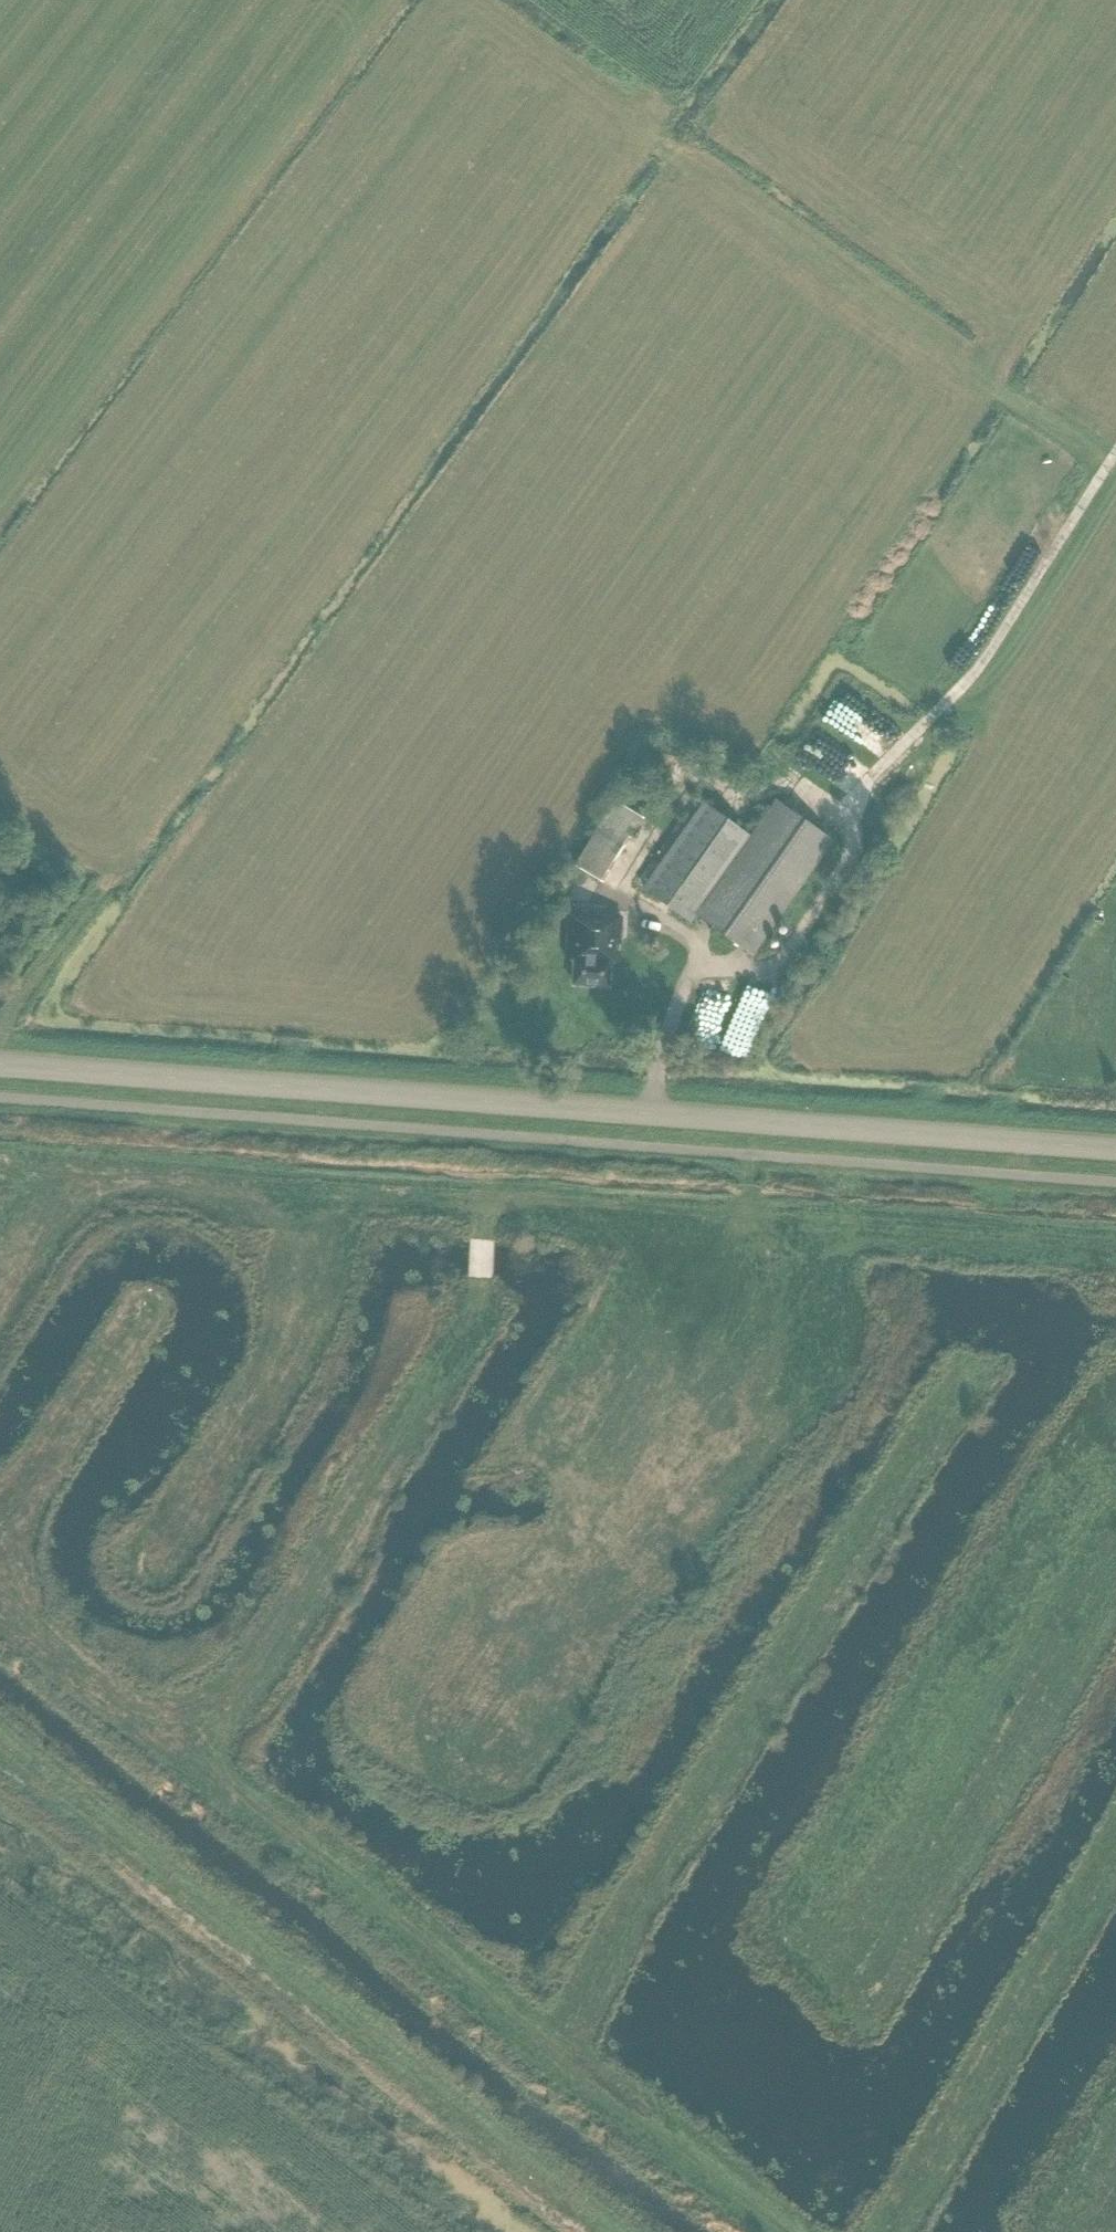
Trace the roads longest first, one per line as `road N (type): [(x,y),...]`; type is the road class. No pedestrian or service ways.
road 1 (secondary): [(1115,1148),(0,1063)]

